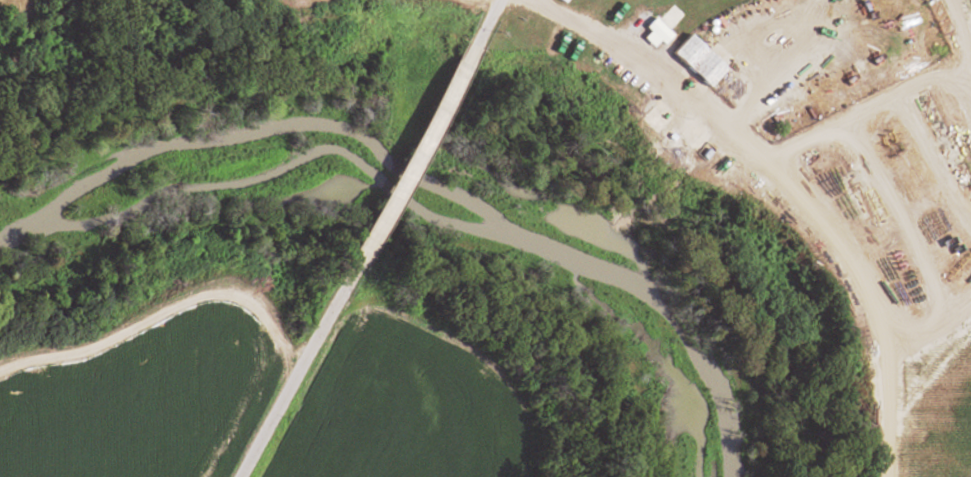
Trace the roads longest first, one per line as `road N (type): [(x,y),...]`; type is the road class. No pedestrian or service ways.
road 1 (track): [(884,476),(886,413),(876,357),(854,288),(815,223),(769,161),(650,69),(539,0)]
road 2 (track): [(769,161),(956,72),(968,60),(952,0)]
road 3 (residential): [(351,270),(477,37)]
road 4 (track): [(959,330),(848,118)]
road 5 (residential): [(237,476),(351,270)]

